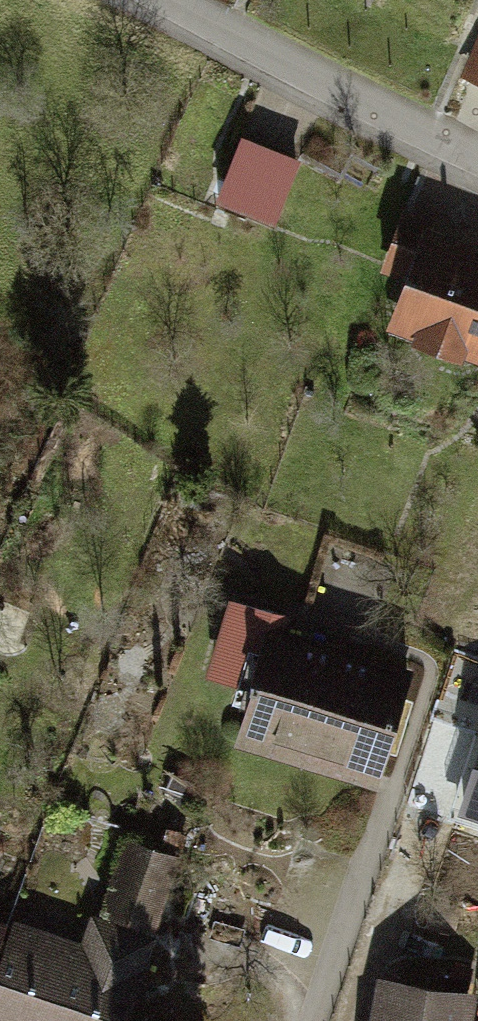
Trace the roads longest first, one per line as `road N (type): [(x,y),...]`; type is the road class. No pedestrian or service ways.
road 1 (residential): [(171,0),(477,161)]

